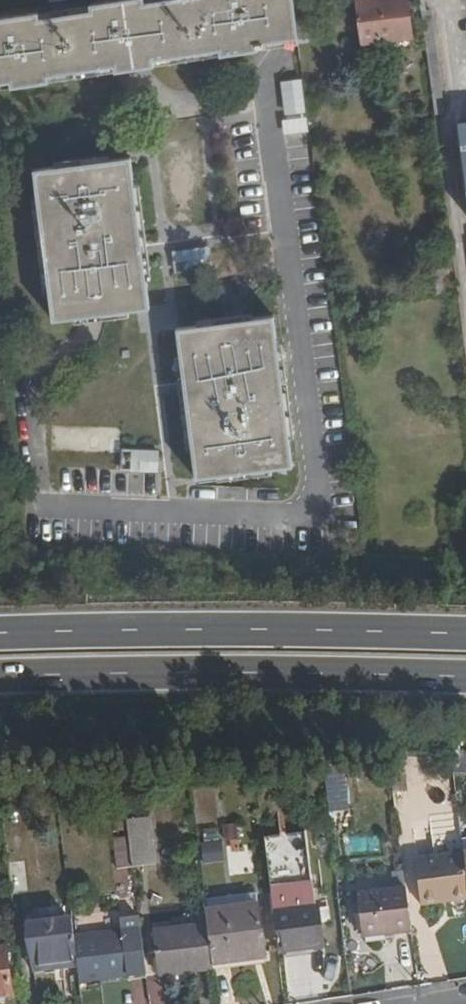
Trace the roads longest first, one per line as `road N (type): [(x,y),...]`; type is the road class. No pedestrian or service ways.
road 1 (residential): [(270,0),(279,57),(266,74),(314,499),(289,514),(39,506)]
road 2 (trunk): [(0,677),(465,677)]
road 3 (trunk): [(465,634),(0,634)]

